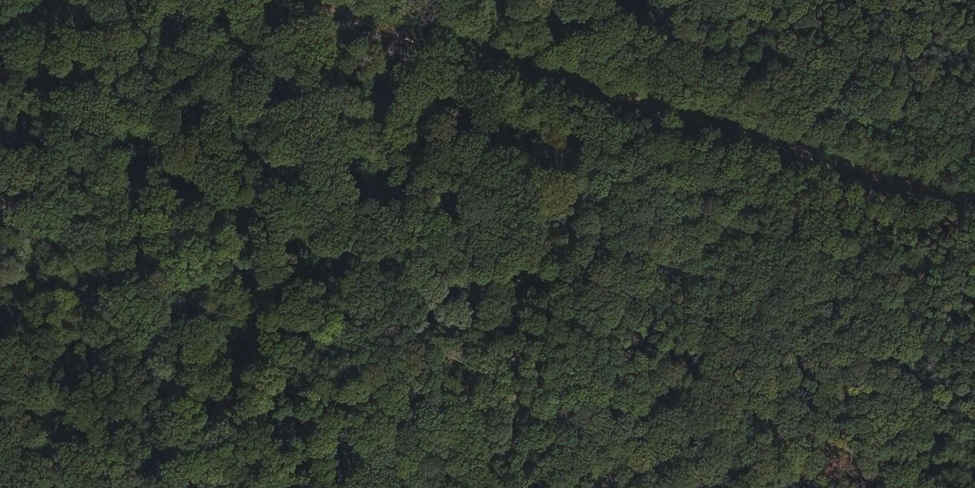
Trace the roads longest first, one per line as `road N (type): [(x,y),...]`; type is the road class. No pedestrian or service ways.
road 1 (track): [(0,196),(107,274),(215,369),(272,391),(320,397),(440,386),(651,397),(773,418),(935,487)]
road 2 (track): [(421,487),(604,157),(613,134),(602,113),(604,93)]
road 3 (track): [(604,93),(725,121),(974,198)]

